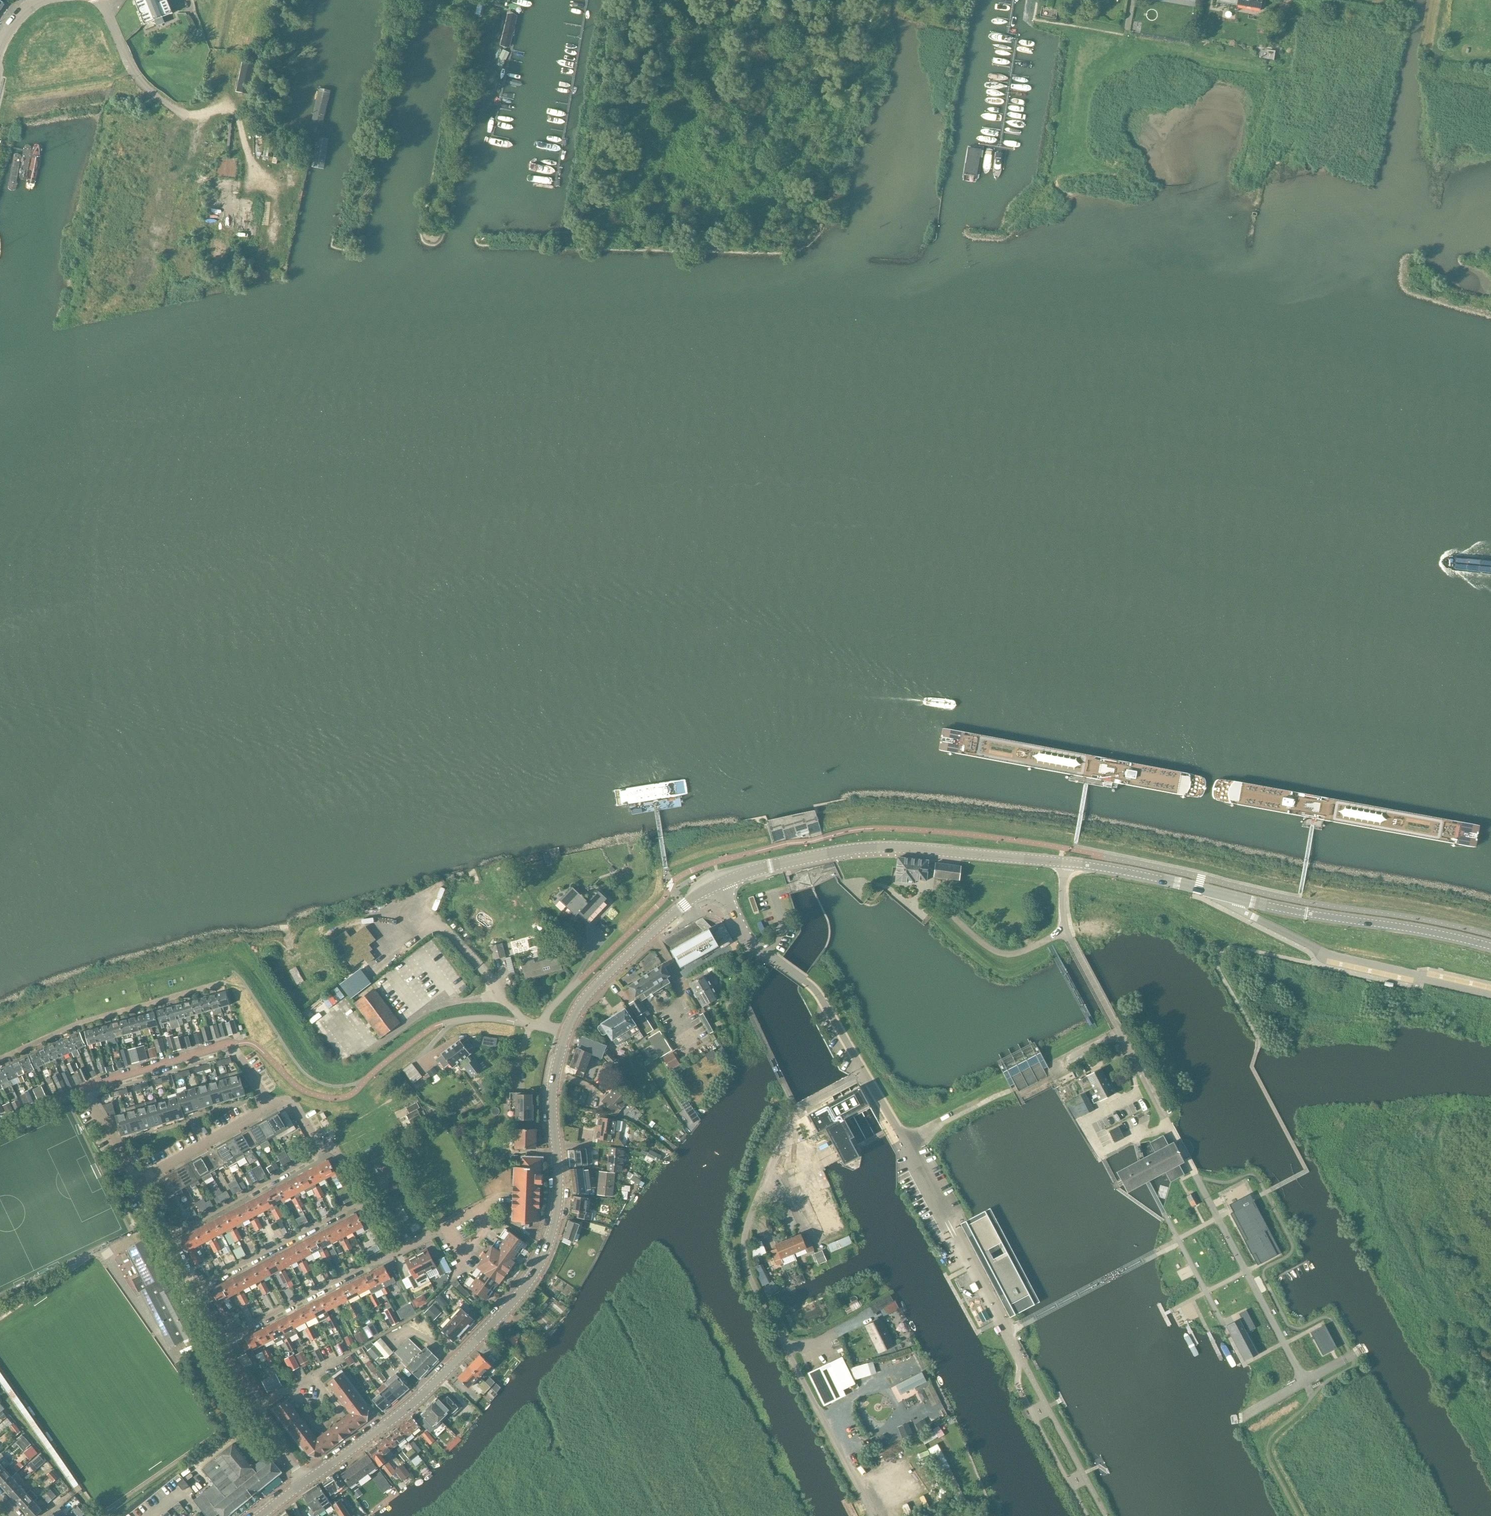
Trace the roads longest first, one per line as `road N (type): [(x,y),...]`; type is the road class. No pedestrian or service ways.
road 1 (tertiary): [(305,1483),(431,1385),(533,1274),(558,1200),(554,1078),(567,1033)]
road 2 (tertiary): [(1490,946),(1063,863)]
road 3 (tertiary): [(720,884),(768,866),(880,847),(1063,863)]
road 4 (unclassified): [(906,1143),(814,989),(749,940),(720,884)]
road 5 (residential): [(270,1105),(223,1045),(83,1087)]
road 6 (tertiary): [(567,1033),(591,992),(626,957),(720,884)]
road 7 (residential): [(219,1341),(390,1254)]
road 8 (residential): [(362,1200),(193,1290)]
road 9 (residential): [(166,1238),(321,1149)]
road 10 (residential): [(305,1483),(219,1341)]
road 11 (residential): [(138,1182),(270,1105)]

